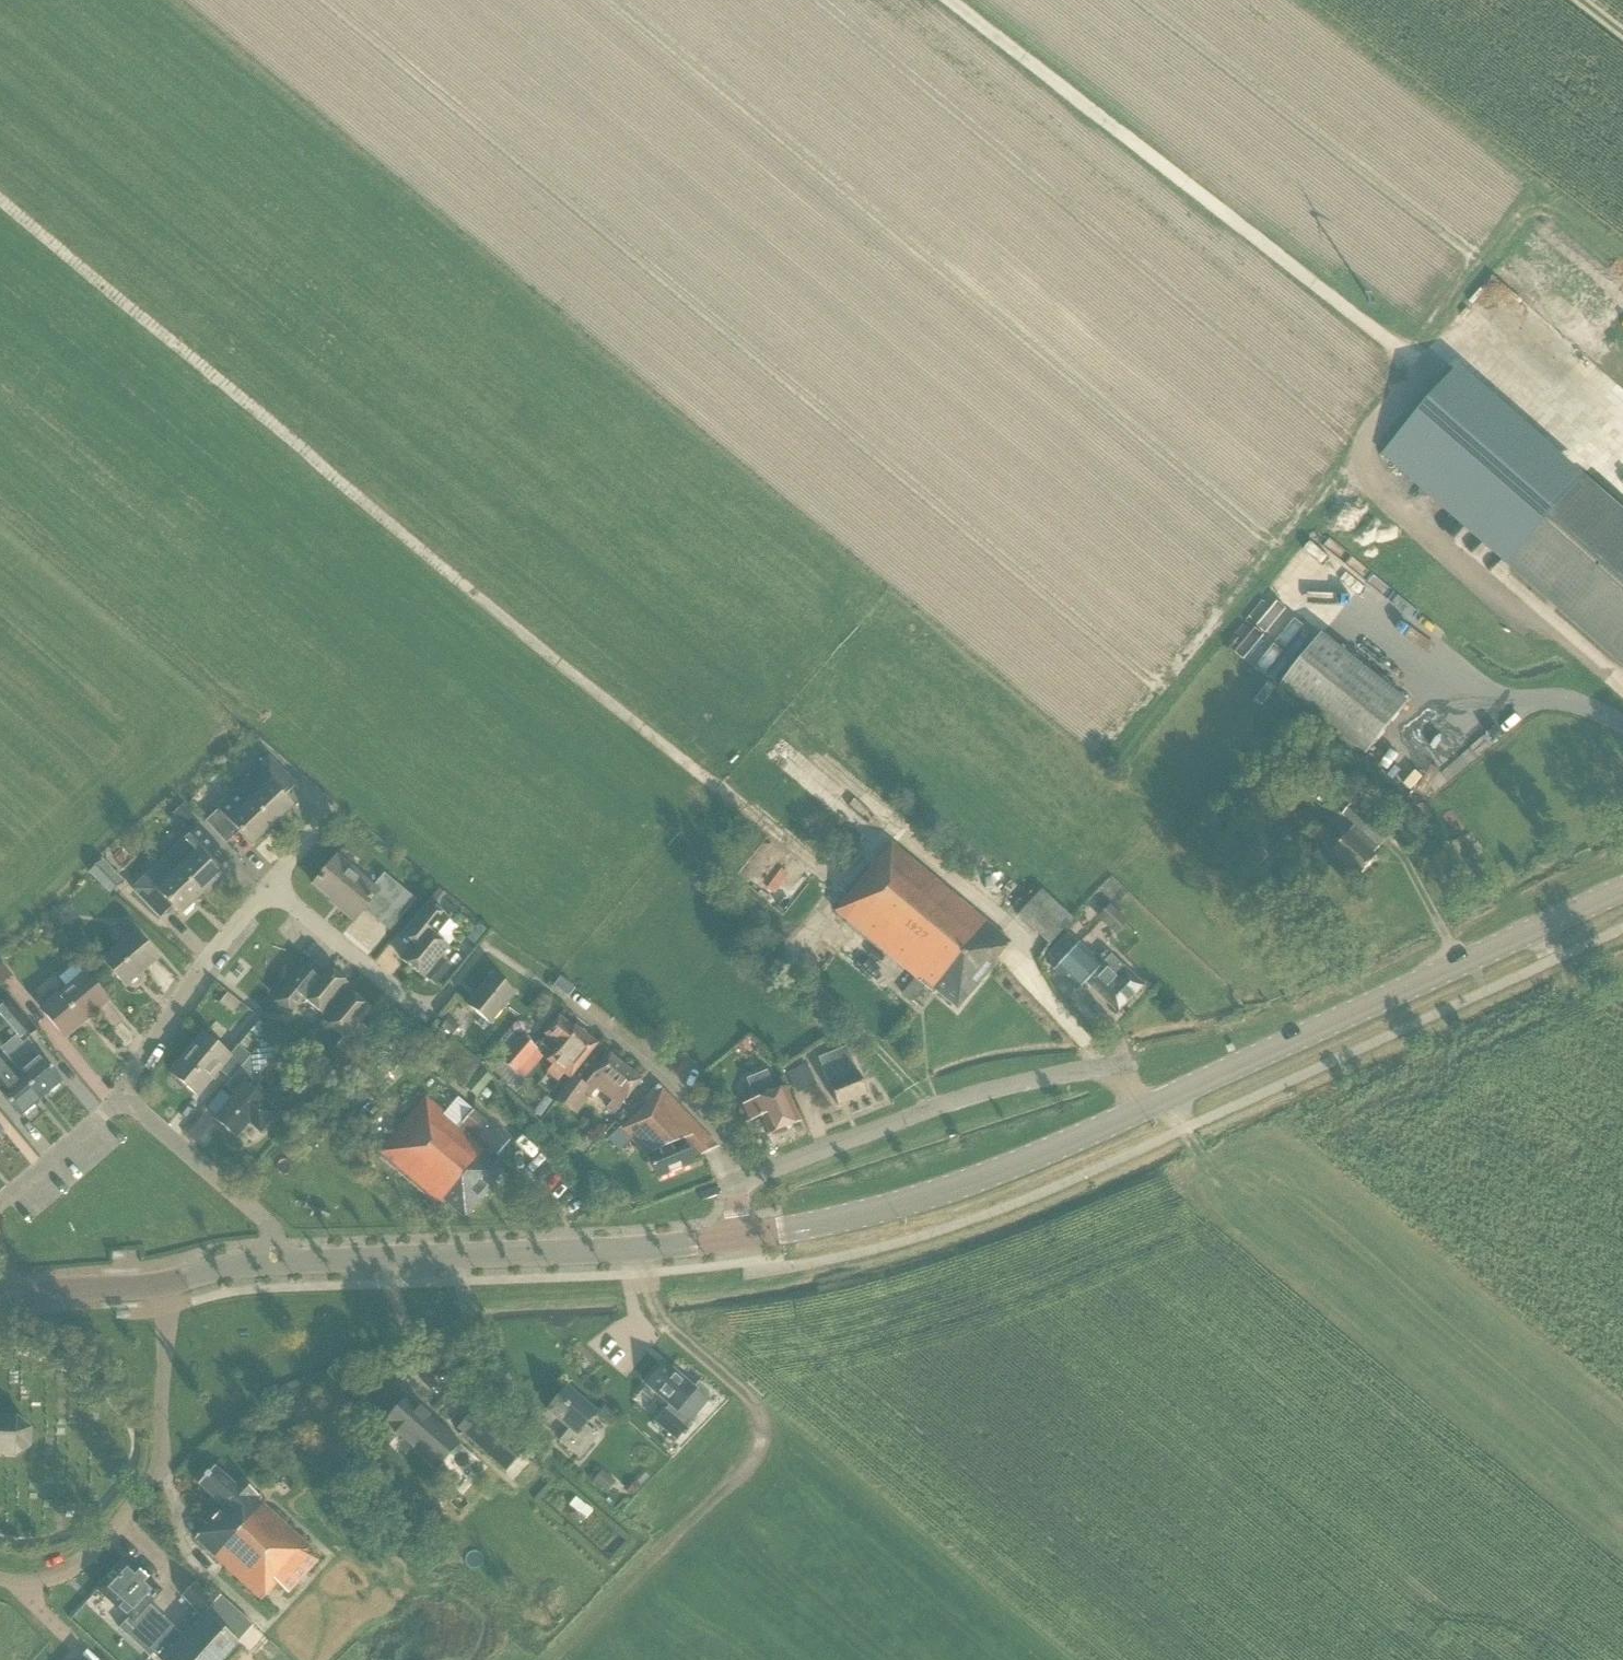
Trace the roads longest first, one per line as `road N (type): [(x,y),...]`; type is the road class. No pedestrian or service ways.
road 1 (track): [(934,1106),(797,969),(794,945),(841,888),(0,198)]
road 2 (tertiary): [(744,1238),(876,1212),(1032,1159),(1622,891)]
road 3 (track): [(1424,369),(942,0)]
road 4 (track): [(645,1272),(660,1314),(760,1414),(760,1442),(748,1466),(551,1659)]
road 5 (tertiary): [(744,1238),(275,1265)]
road 6 (residential): [(0,1577),(39,1580),(83,1564),(155,1476),(167,1283)]
road 7 (residential): [(744,1238),(724,1143),(661,1079),(553,992)]
road 8 (residential): [(125,1103),(135,1071),(271,886)]
road 9 (residential): [(275,1265),(273,1232),(125,1103)]
road 10 (residential): [(426,1014),(271,886)]
road 11 (residential): [(0,1204),(125,1103)]
road 12 (tertiary): [(9,1297),(167,1283)]

